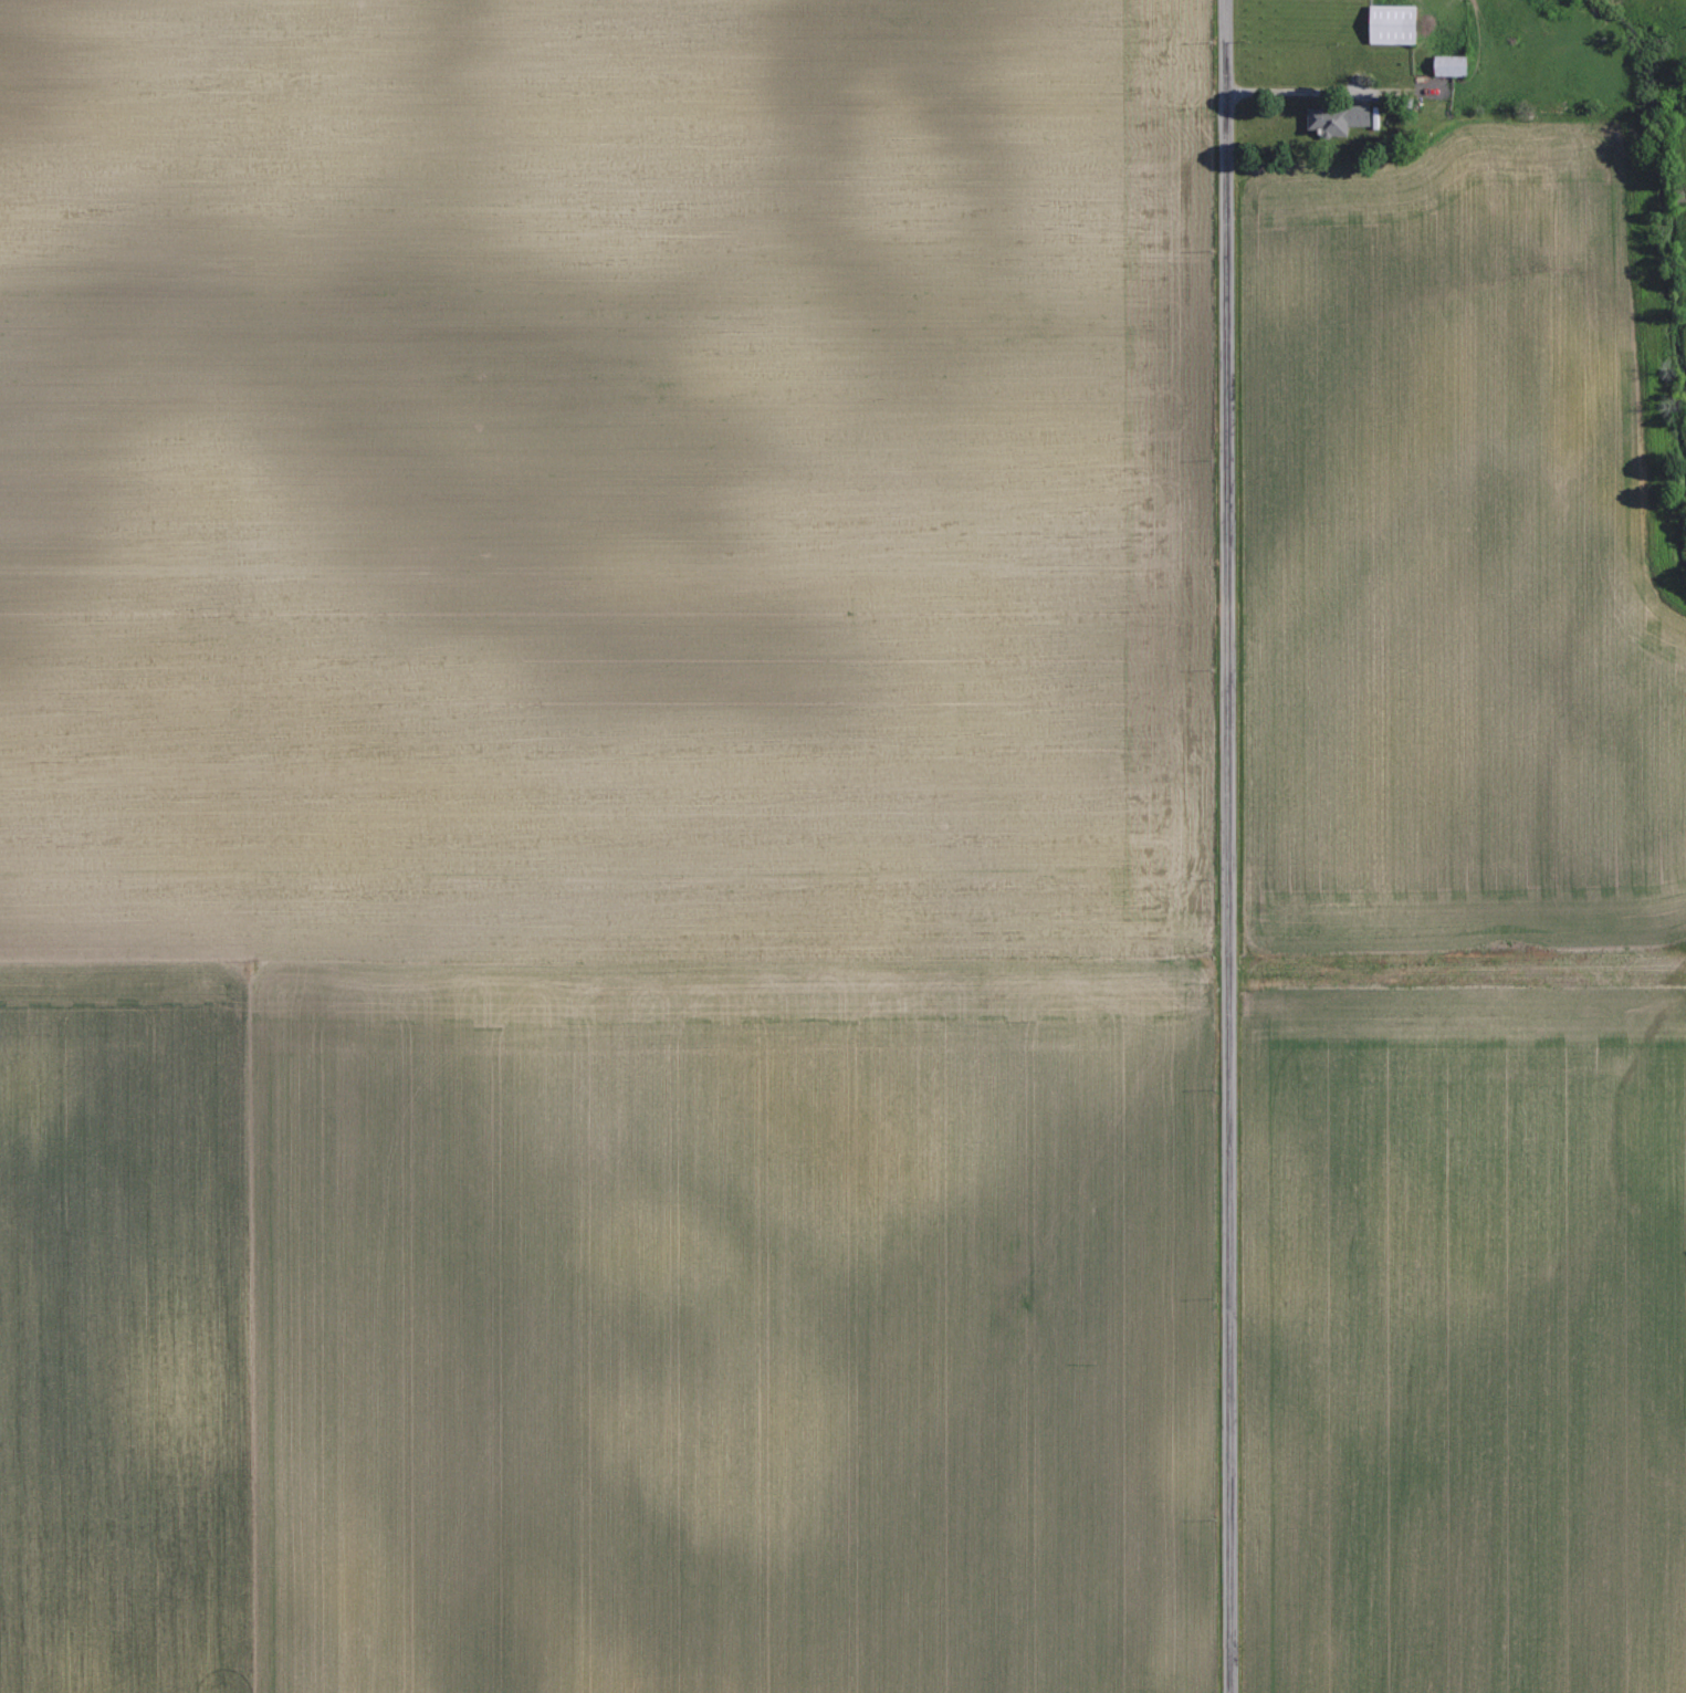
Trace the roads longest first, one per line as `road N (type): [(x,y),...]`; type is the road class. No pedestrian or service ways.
road 1 (residential): [(1229,1692),(1225,0)]

